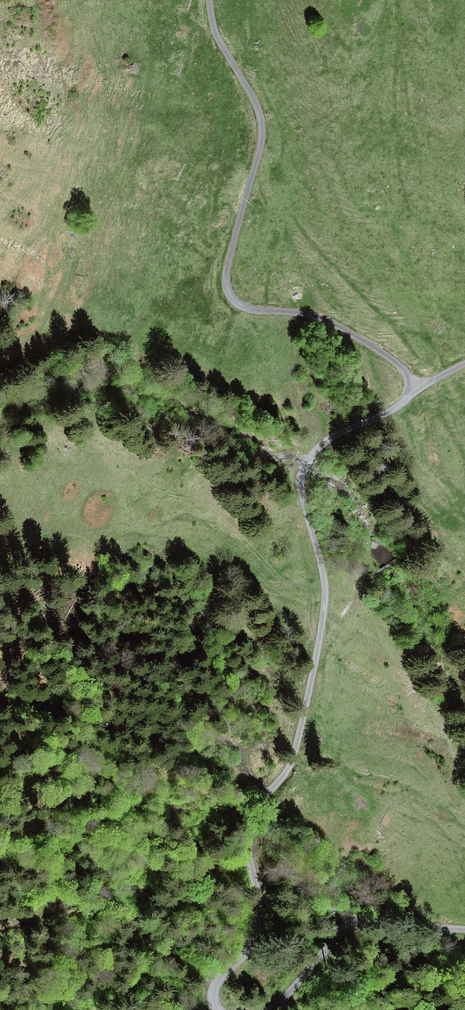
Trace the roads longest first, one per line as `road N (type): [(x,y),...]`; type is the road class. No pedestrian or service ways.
road 1 (track): [(464,364),(331,438),(300,479),(324,615),(294,758),(249,826),(257,928),(215,990),(217,1009)]
road 2 (track): [(417,389),(377,348),(334,325),(252,309),(231,296),(226,276),(262,127),(215,30),(210,0)]
road 3 (track): [(271,1009),(354,921),(464,928)]

